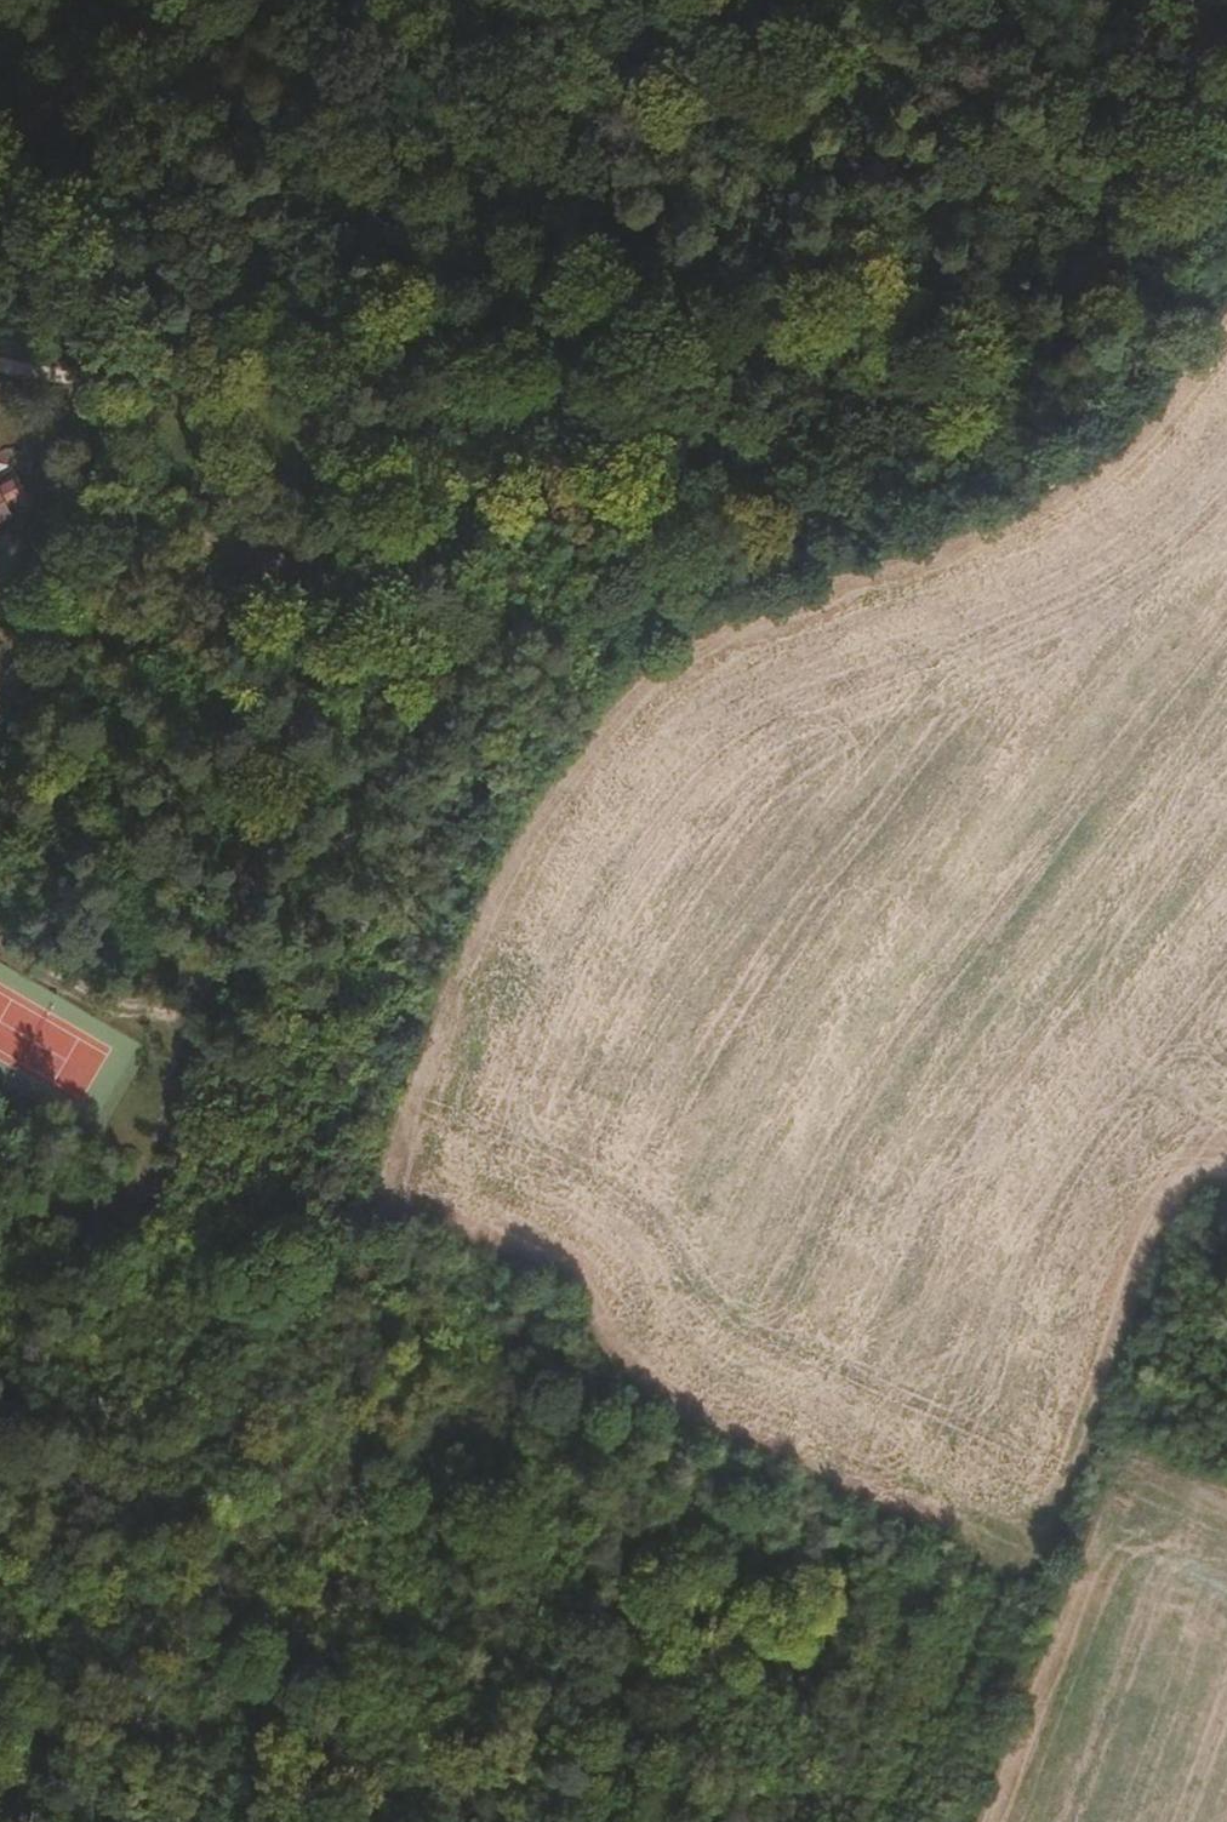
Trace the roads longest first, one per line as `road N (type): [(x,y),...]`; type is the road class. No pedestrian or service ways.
road 1 (track): [(0,1223),(115,1211),(139,1188),(154,1096),(267,793),(277,660),(349,492),(333,413),(258,358),(176,351),(90,386),(0,395)]
road 2 (track): [(0,124),(133,35),(155,0)]

